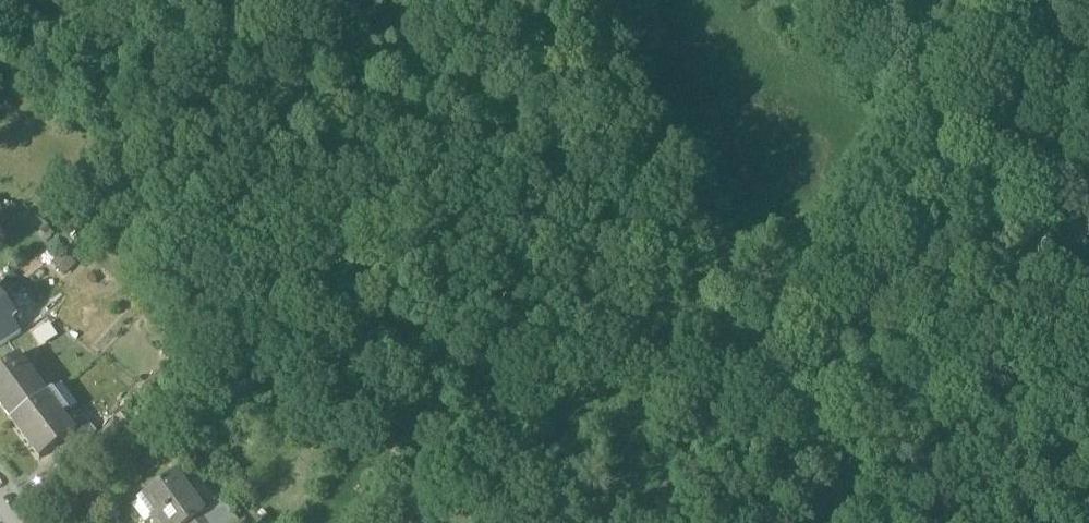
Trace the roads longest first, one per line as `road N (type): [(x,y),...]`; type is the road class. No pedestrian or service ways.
road 1 (track): [(0,57),(42,35),(86,34),(759,345)]
road 2 (track): [(759,345),(1088,348)]
road 3 (track): [(643,522),(759,345)]

